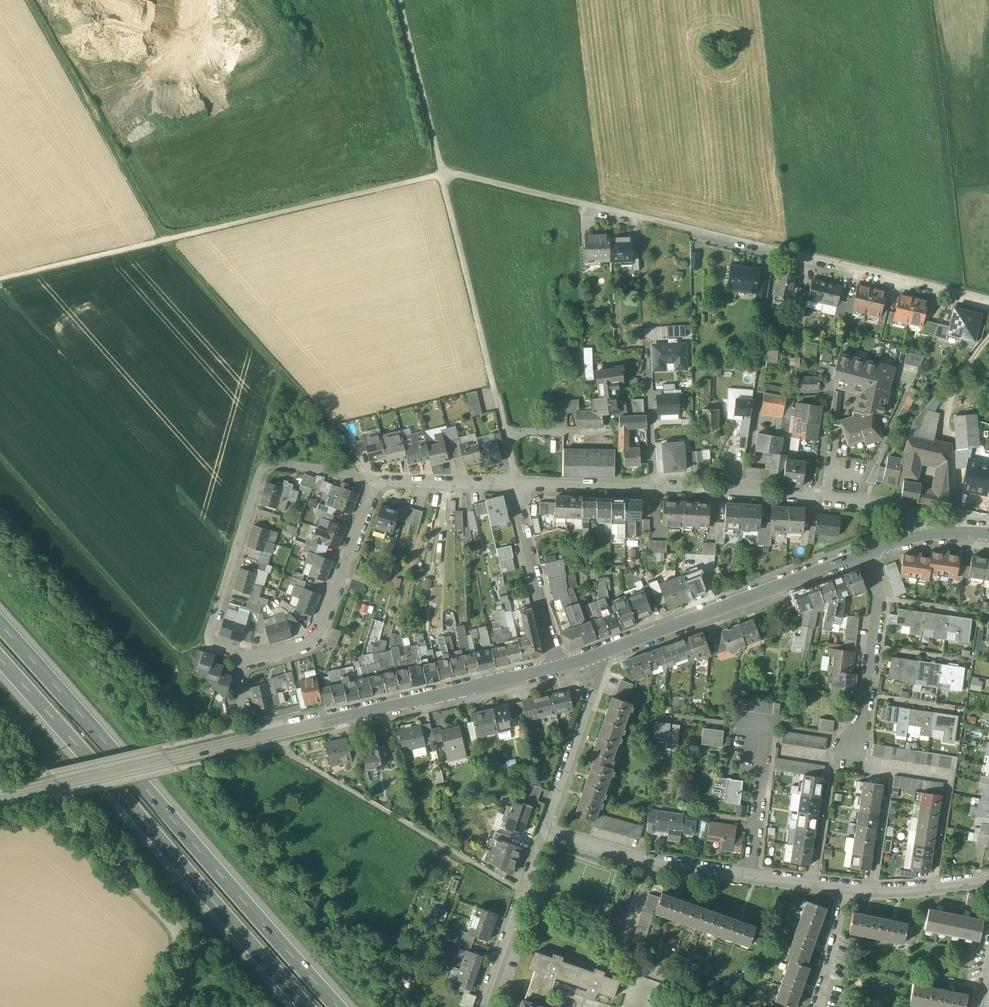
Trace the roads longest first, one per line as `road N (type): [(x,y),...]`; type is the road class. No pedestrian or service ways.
road 1 (residential): [(517,484),(446,176),(988,300)]
road 2 (tertiary): [(559,666),(0,798)]
road 3 (motorway): [(338,1006),(0,623)]
road 4 (motorway): [(0,665),(307,1006)]
road 5 (residential): [(928,533),(904,507),(869,501),(517,484)]
road 6 (residential): [(375,480),(282,464),(259,473),(210,636)]
road 7 (residential): [(210,636),(216,646),(259,657),(305,645),(319,631),(375,480)]
road 8 (track): [(30,0),(166,242)]
road 9 (tertiary): [(870,551),(616,648)]
road 10 (residential): [(750,874),(542,830)]
road 11 (residential): [(870,551),(880,598),(867,713),(852,748)]
road 12 (residential): [(616,648),(542,830)]
road 13 (residential): [(559,666),(517,484)]
road 14 (residential): [(542,830),(483,1006)]
road 15 (residential): [(750,874),(766,726)]
road 16 (residential): [(988,877),(845,888)]
road 17 (residential): [(517,484),(375,480)]
road 18 (residential): [(845,888),(819,1006)]

